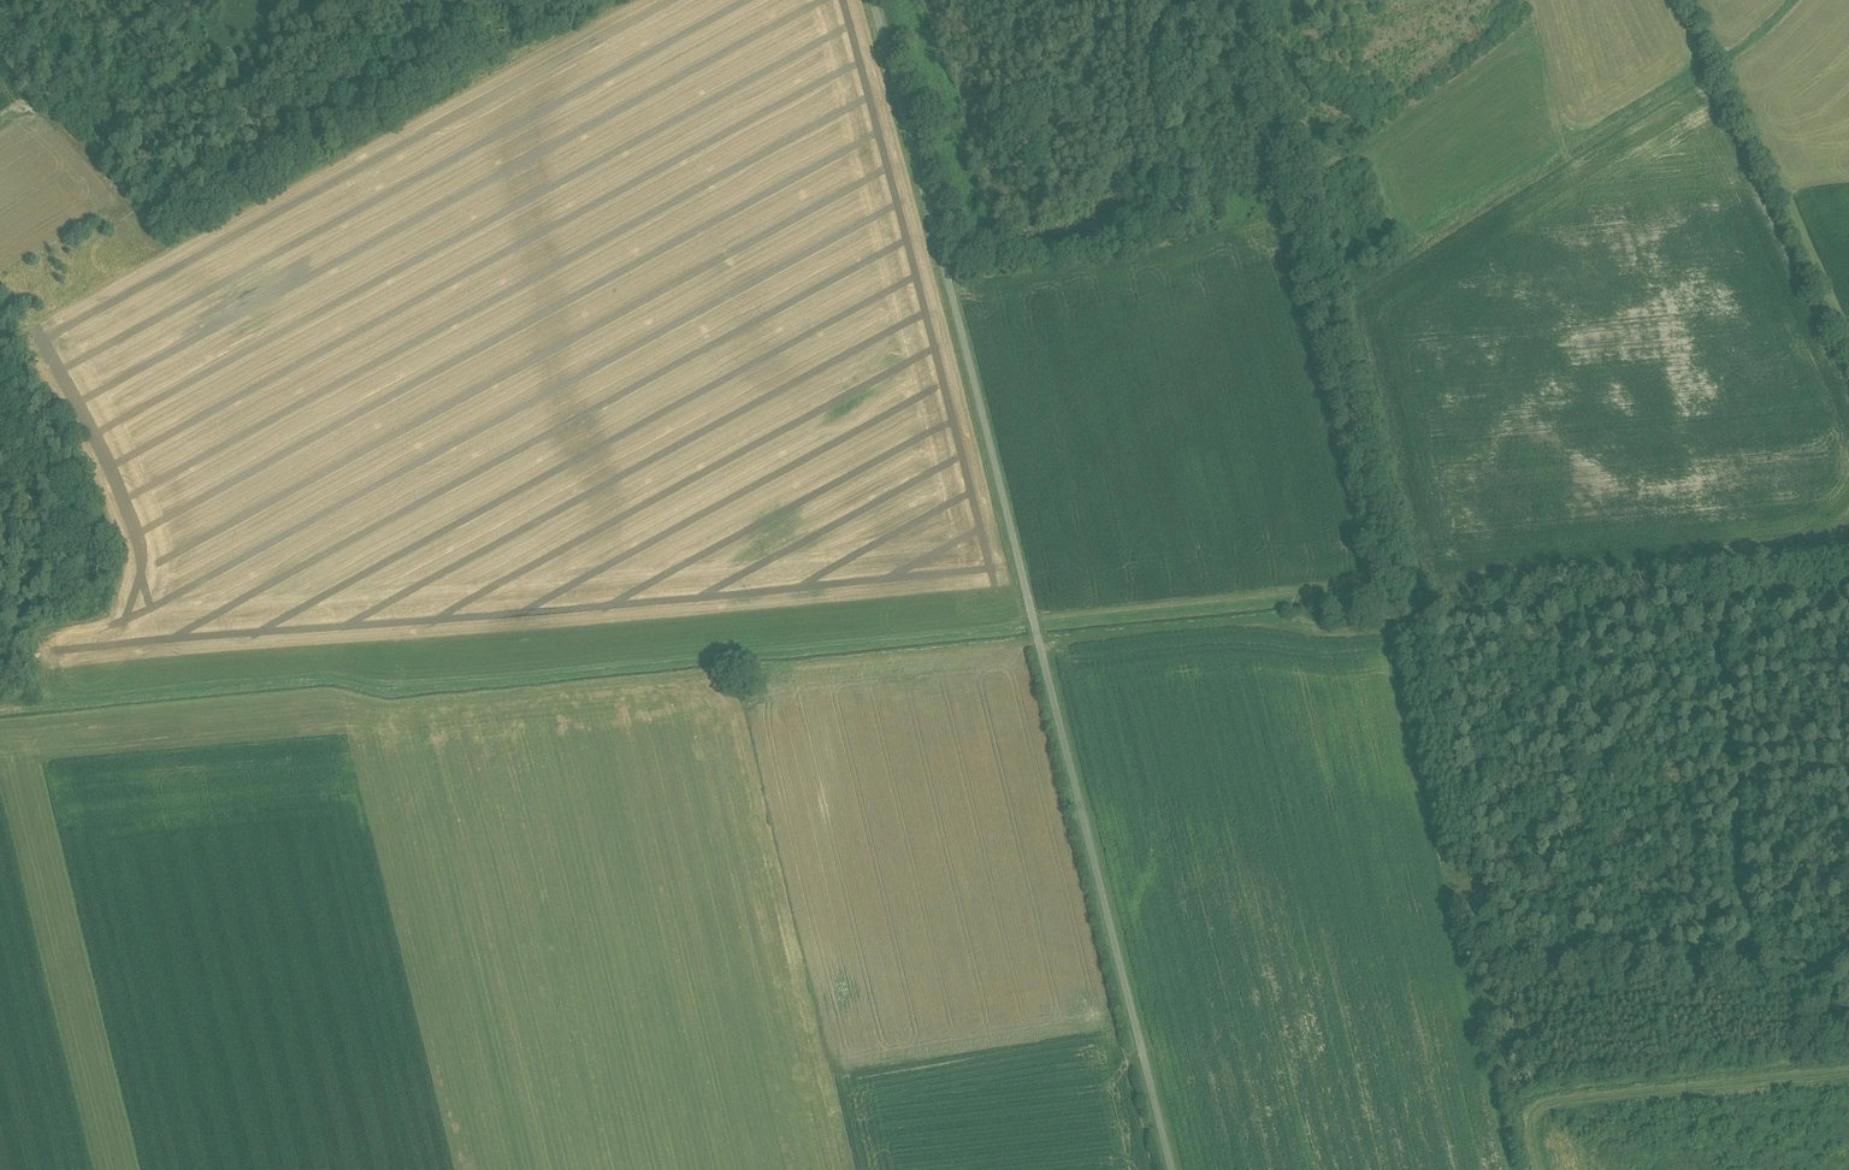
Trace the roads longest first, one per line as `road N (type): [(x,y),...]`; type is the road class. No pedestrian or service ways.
road 1 (unclassified): [(872,0),(1172,1169)]
road 2 (track): [(1039,642),(1231,622),(1327,636),(1404,624),(1249,0)]
road 3 (track): [(1404,624),(1848,580)]

